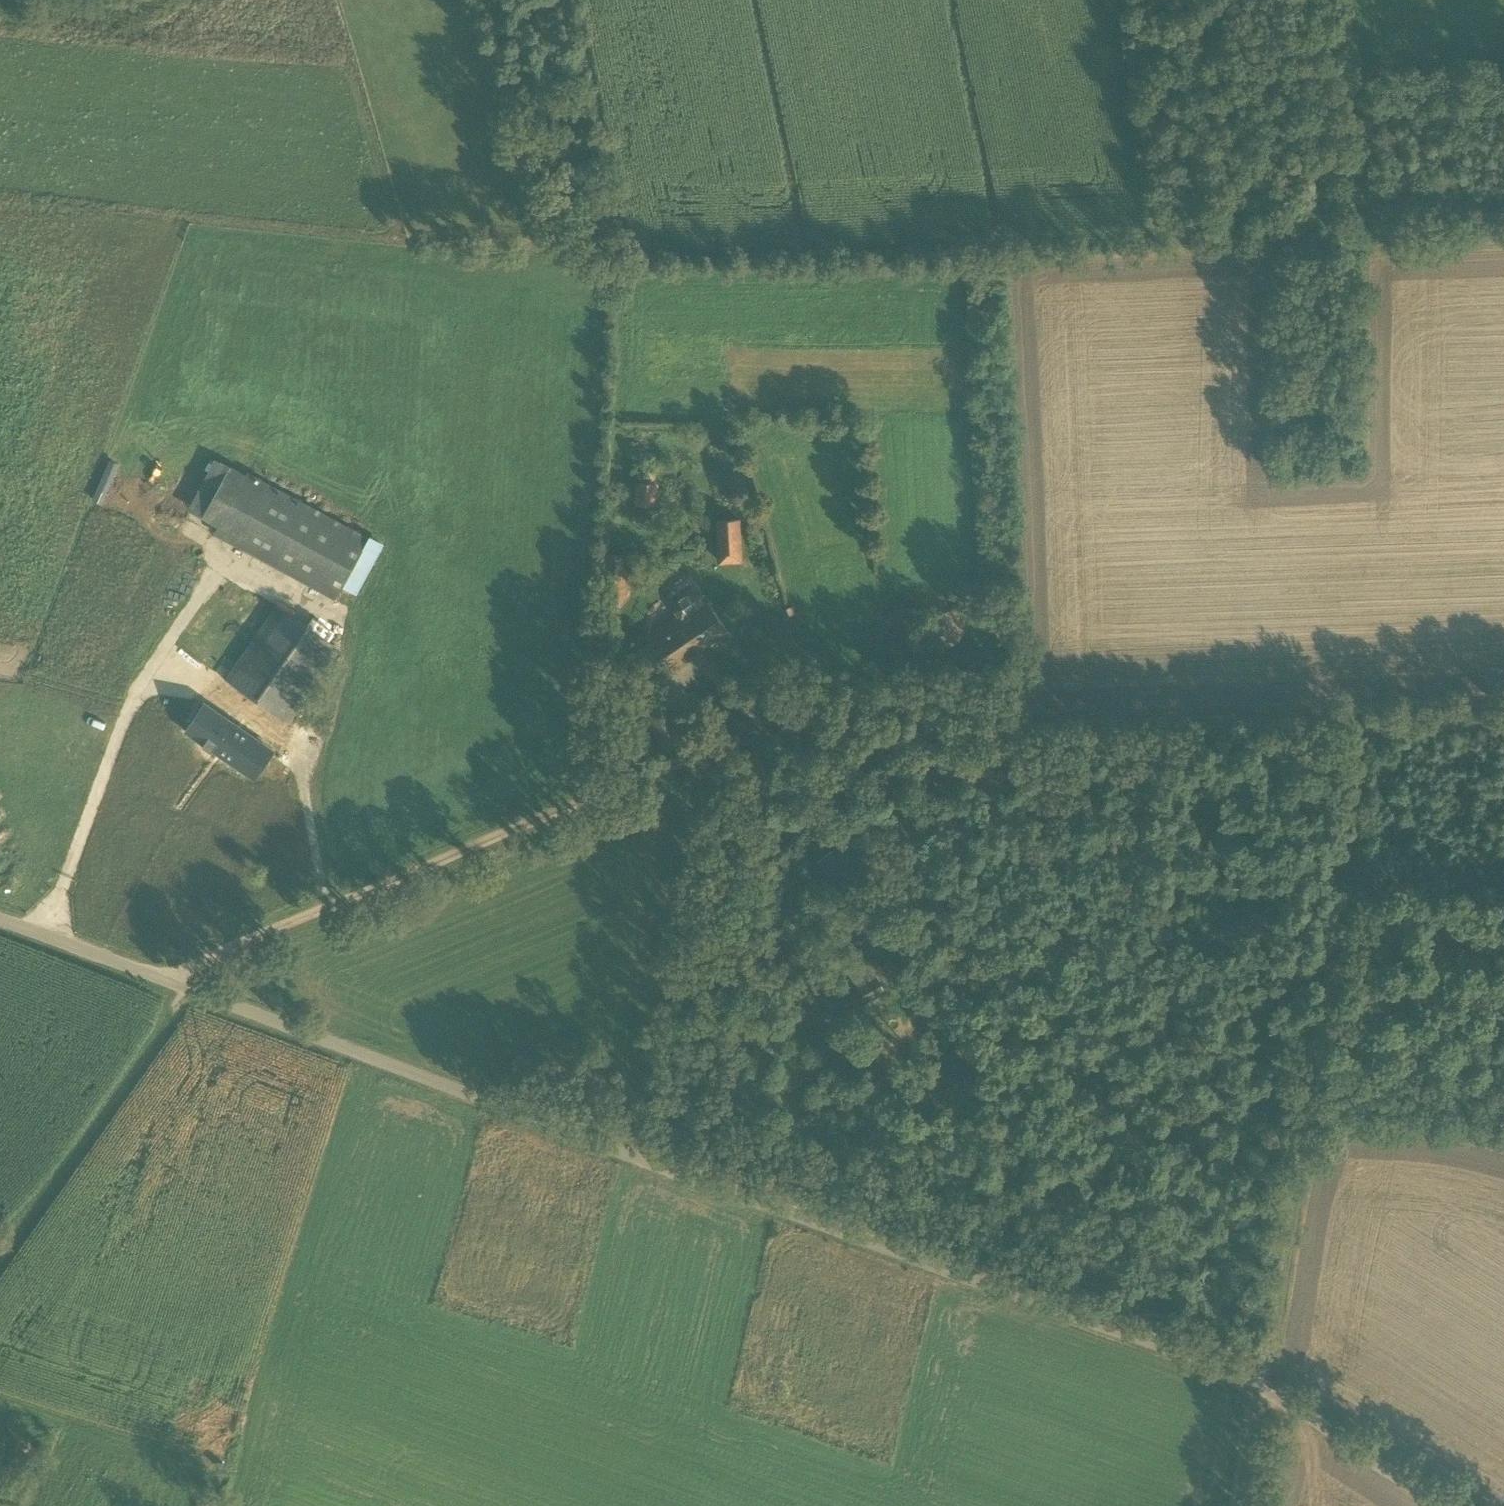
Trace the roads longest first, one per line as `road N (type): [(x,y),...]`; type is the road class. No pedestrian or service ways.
road 1 (track): [(1372,727),(1152,725),(778,741),(696,755),(462,847),(207,964),(0,1248)]
road 2 (residential): [(0,920),(1263,1386),(1441,1505)]
road 3 (track): [(1315,1087),(1372,727)]
road 4 (track): [(1263,1386),(1315,1087)]
road 5 (track): [(1503,242),(1251,256)]
road 6 (track): [(1503,724),(1372,727)]
road 7 (track): [(1263,1386),(1245,1505)]

